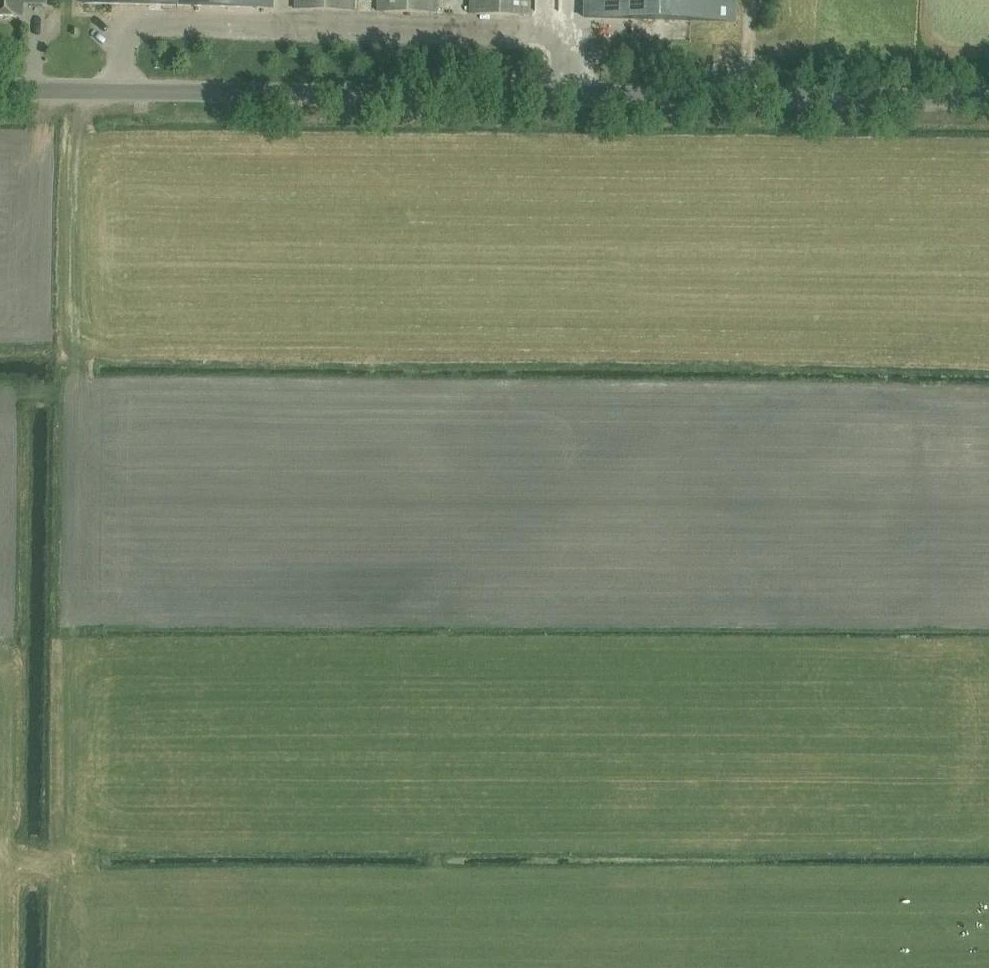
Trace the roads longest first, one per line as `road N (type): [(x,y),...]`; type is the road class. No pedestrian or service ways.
road 1 (unclassified): [(988,97),(0,88)]

